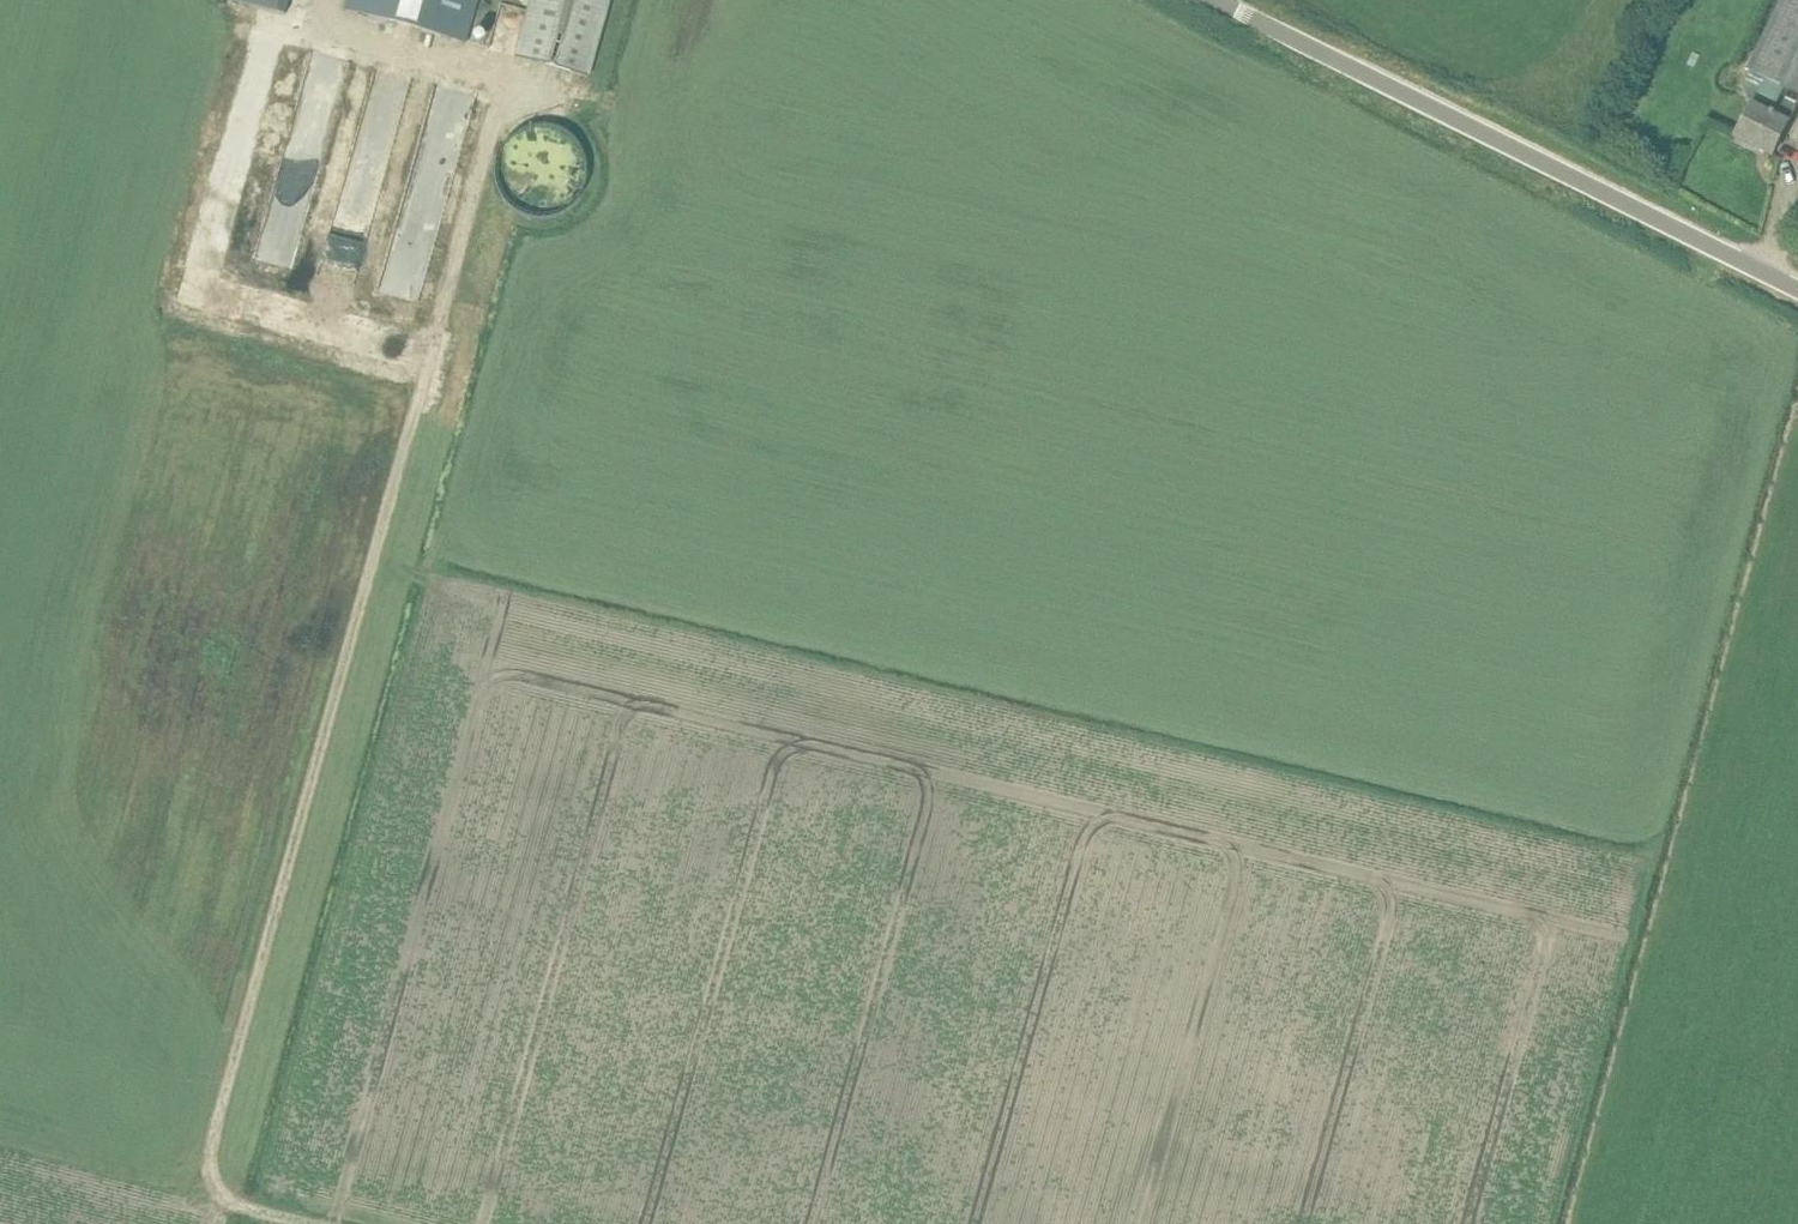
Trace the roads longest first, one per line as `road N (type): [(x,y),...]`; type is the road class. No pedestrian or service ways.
road 1 (unclassified): [(1797,289),(1217,0)]

